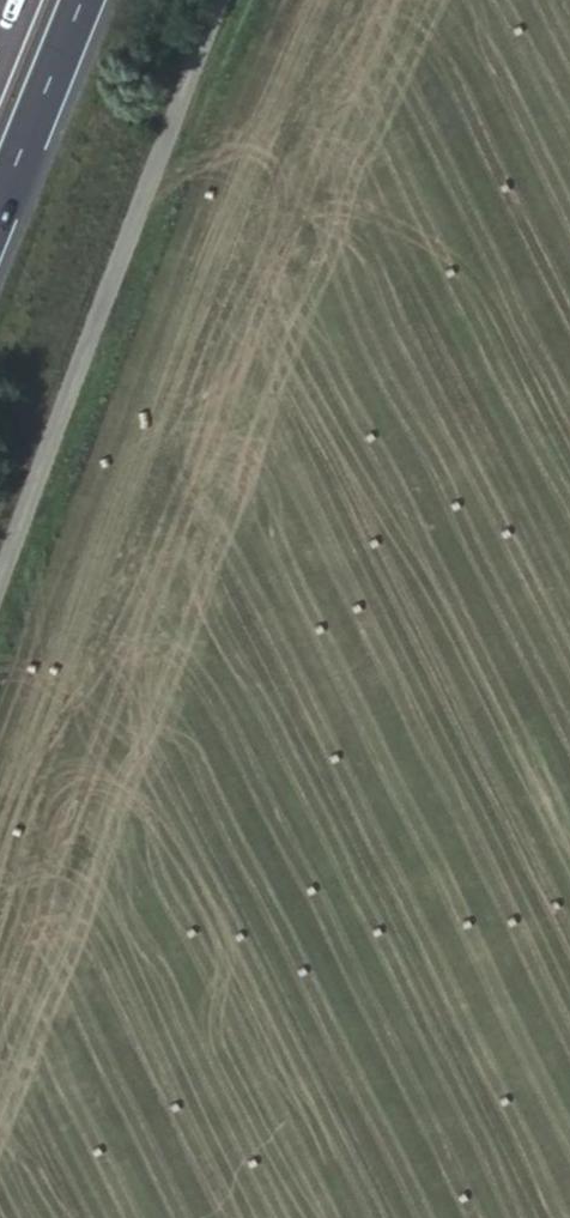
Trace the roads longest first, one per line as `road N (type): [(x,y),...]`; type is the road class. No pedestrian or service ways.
road 1 (residential): [(0,569),(209,0)]
road 2 (motorway): [(0,225),(92,0)]

